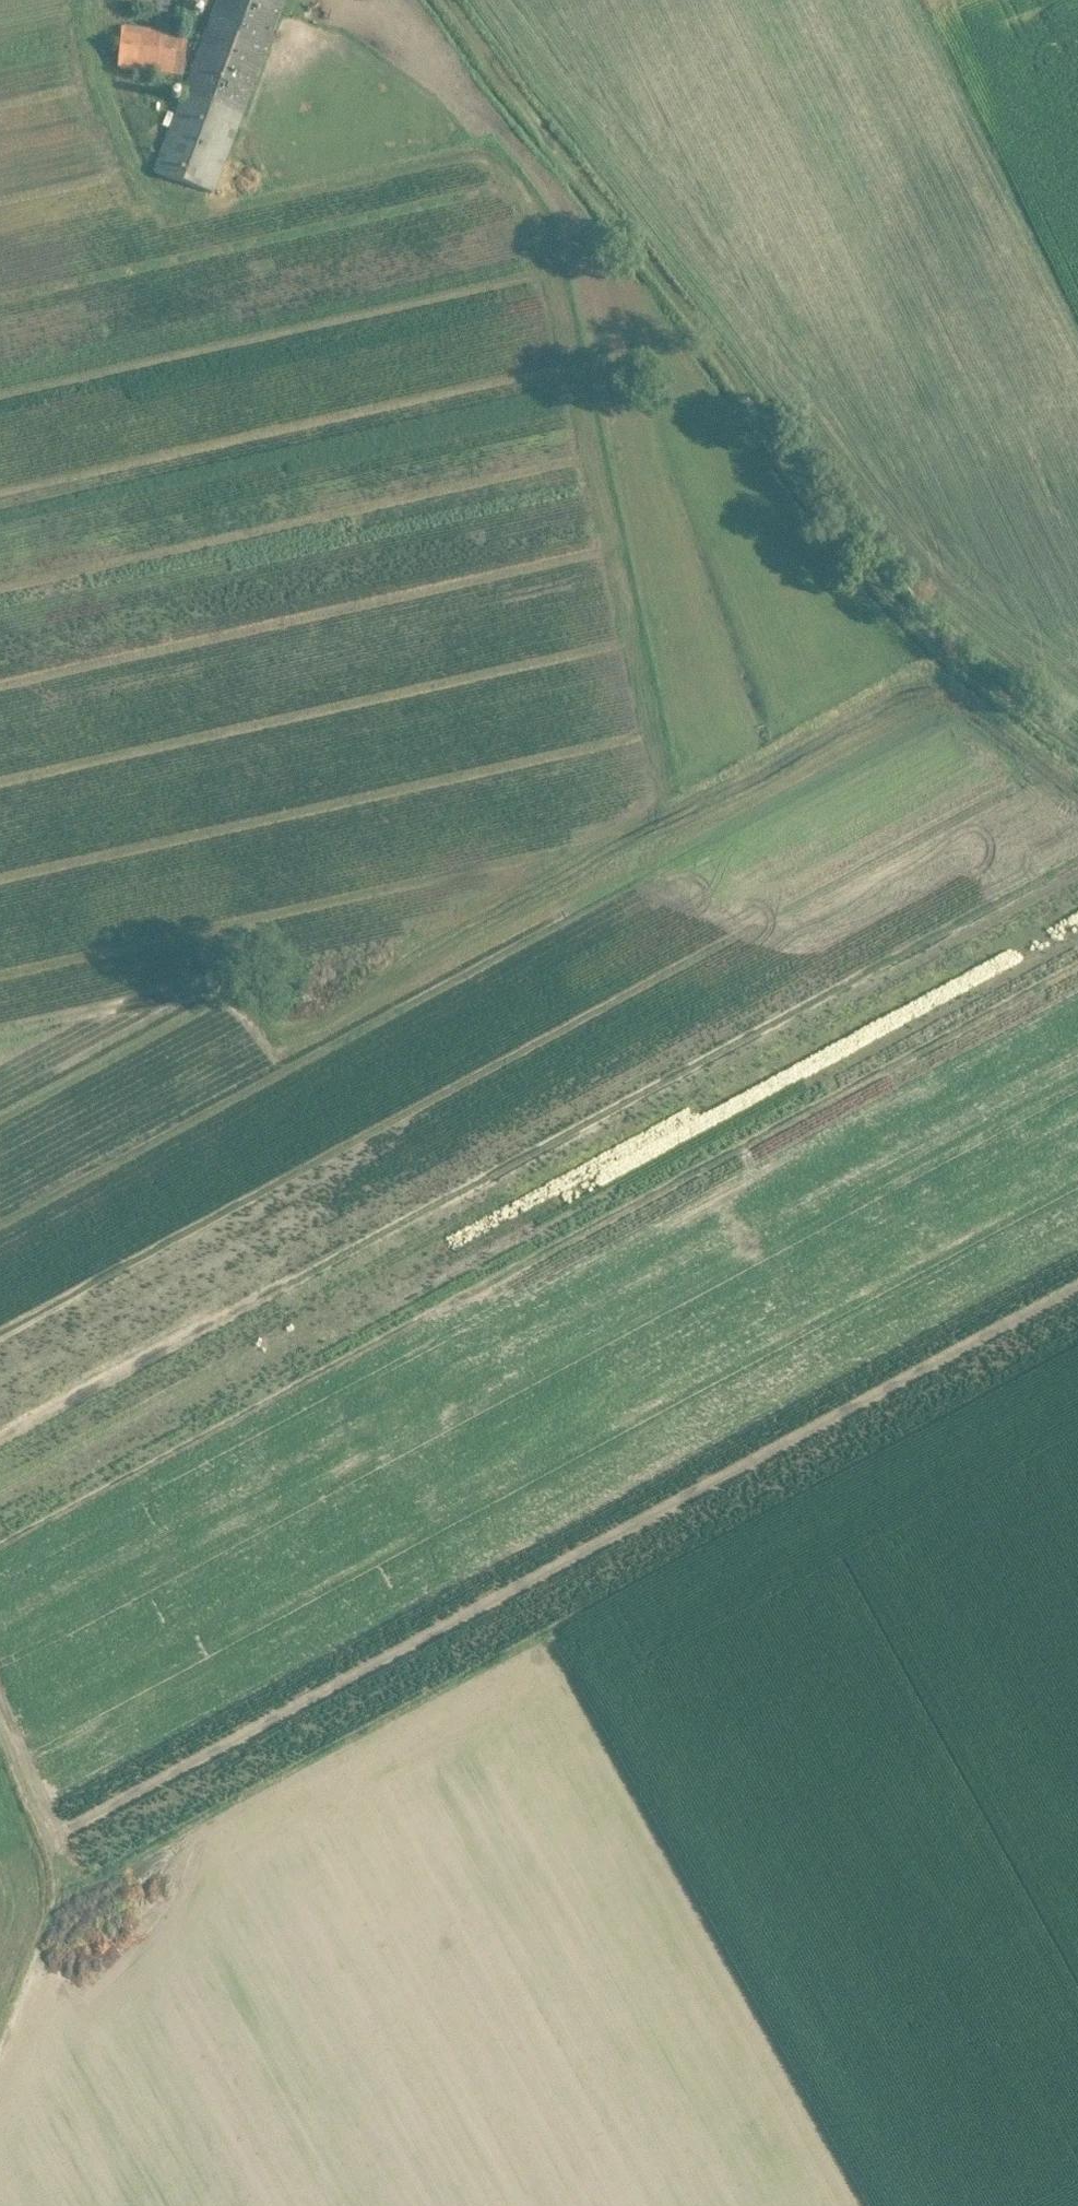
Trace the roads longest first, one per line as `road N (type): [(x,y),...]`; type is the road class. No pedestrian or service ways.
road 1 (track): [(452,0),(817,508),(988,688),(1077,743)]
road 2 (track): [(0,1733),(55,1871),(50,1925),(0,2045)]

